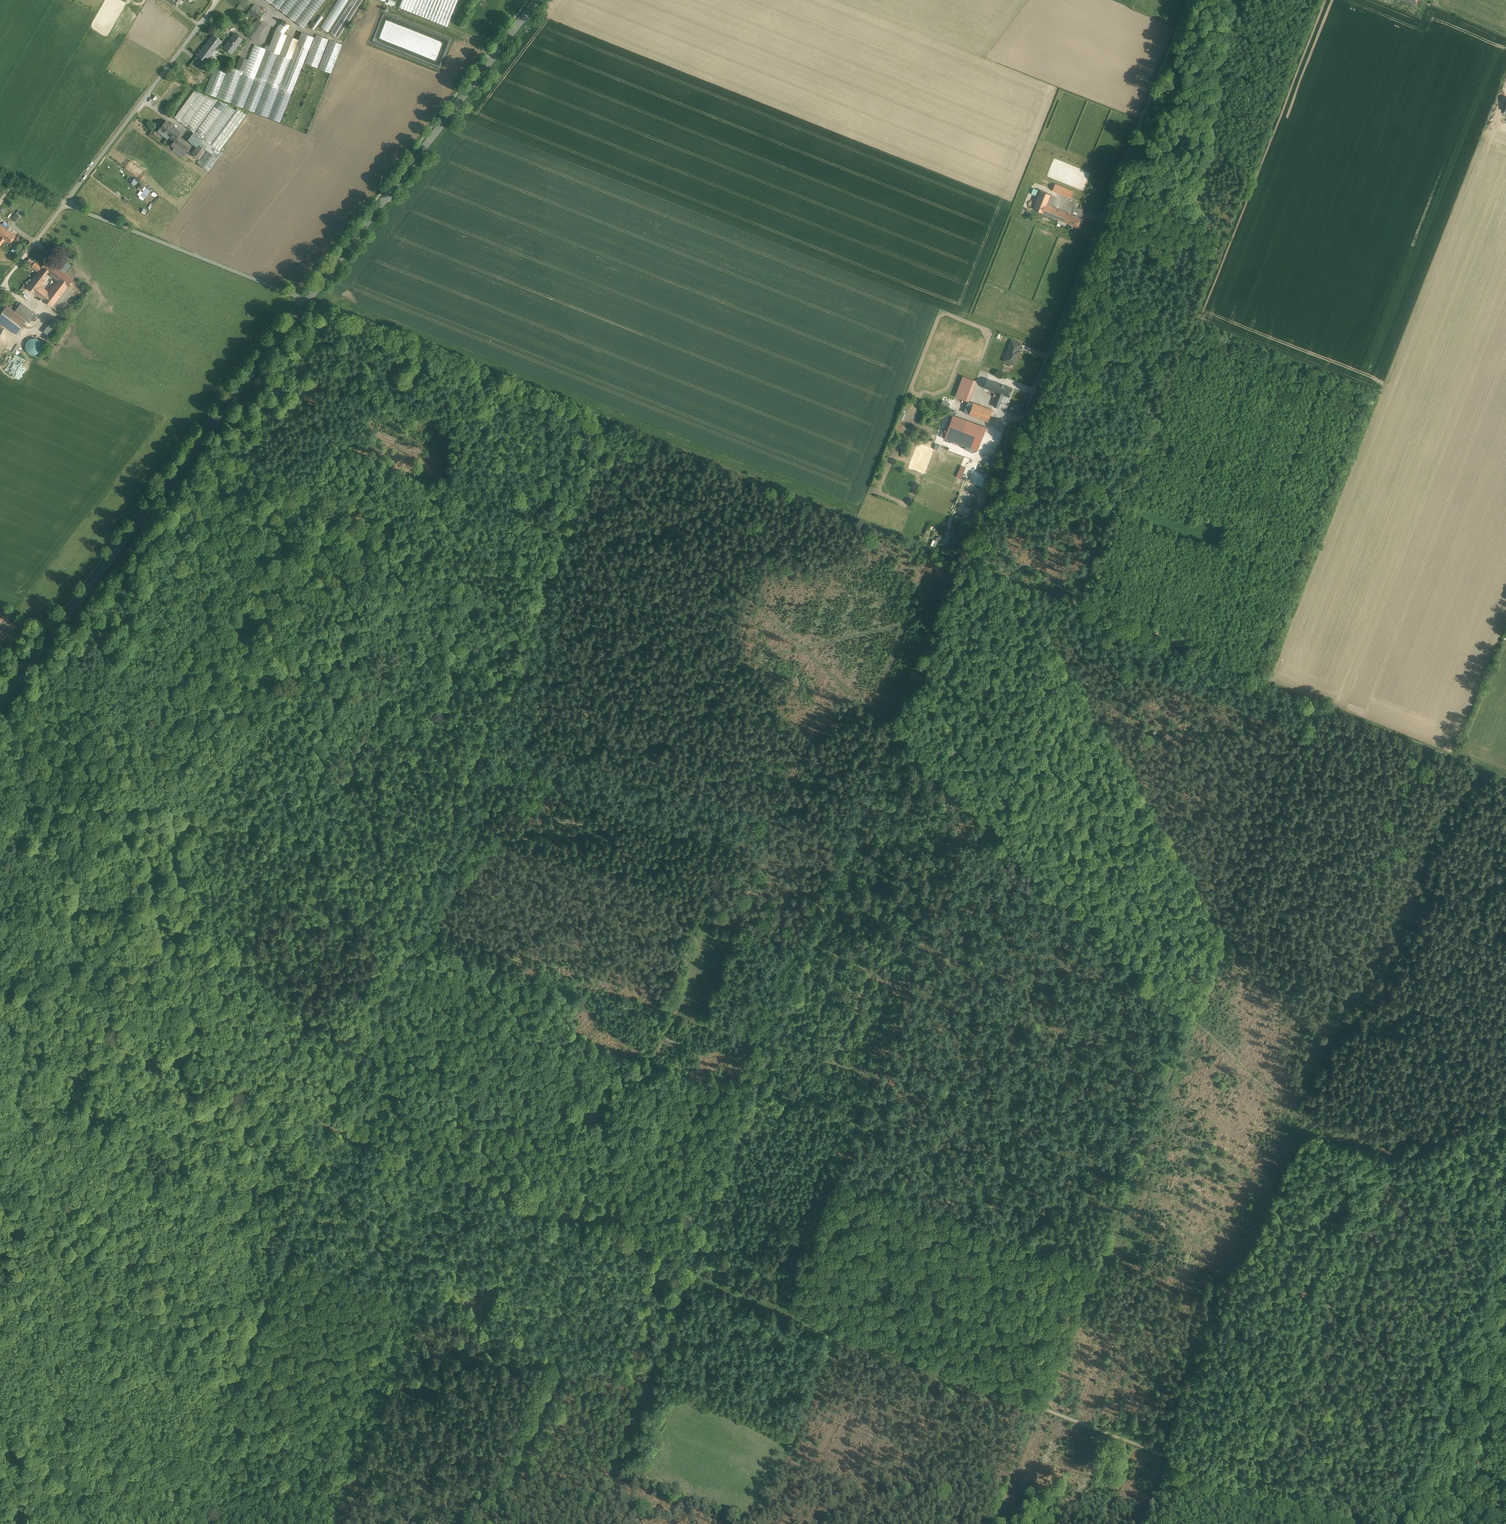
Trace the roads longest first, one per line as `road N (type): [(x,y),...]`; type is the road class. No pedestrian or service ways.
road 1 (track): [(1505,1206),(1311,1124),(733,571),(619,485),(601,445)]
road 2 (track): [(1032,394),(690,1270)]
road 3 (track): [(1024,585),(1223,922),(1038,1404)]
road 4 (track): [(1505,778),(964,559)]
road 5 (track): [(546,582),(334,1125)]
road 6 (secondary): [(0,703),(307,300)]
road 7 (track): [(334,1125),(176,1523)]
road 8 (unclassified): [(1190,0),(1032,394)]
road 9 (track): [(690,1270),(334,1125)]
road 10 (secondary): [(307,300),(538,0)]
road 11 (track): [(198,442),(546,582)]
road 12 (track): [(1038,1404),(690,1270)]
road 13 (track): [(334,1125),(0,989)]
road 14 (track): [(1344,1523),(1285,1481),(1224,1478),(1143,1438),(1038,1404)]
road 15 (track): [(1400,1523),(1505,1279)]
road 16 (residential): [(307,300),(65,204)]
road 17 (residential): [(65,204),(219,0)]
road 18 (track): [(684,1285),(591,1523)]
road 19 (track): [(272,473),(355,320)]
road 20 (track): [(546,582),(609,420)]
road 21 (track): [(1038,1404),(992,1523)]
road 22 (track): [(1009,451),(1089,477),(1121,498)]

